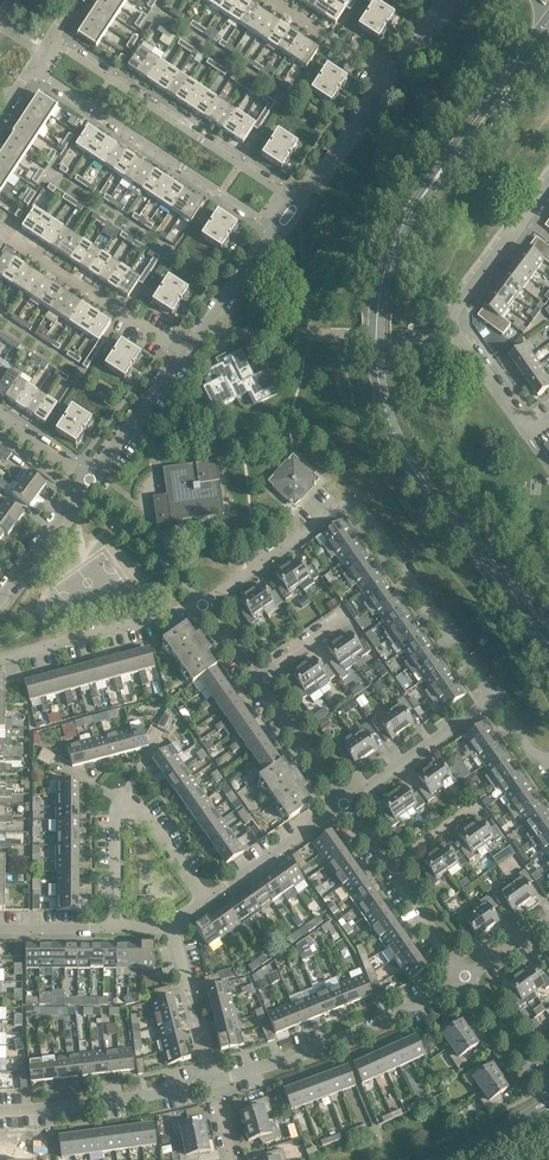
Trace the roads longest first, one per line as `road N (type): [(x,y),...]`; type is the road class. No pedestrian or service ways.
road 1 (secondary): [(458,530),(398,441),(375,358),(384,274),(439,173)]
road 2 (residential): [(525,433),(453,334),(451,310),(548,181)]
road 3 (residential): [(293,200),(55,37)]
road 4 (residential): [(269,232),(30,75)]
road 5 (residential): [(213,1083),(389,1020),(464,974)]
road 6 (residential): [(115,927),(117,820),(126,802),(144,811),(205,902)]
road 7 (residential): [(487,698),(359,506),(335,507)]
road 8 (residential): [(344,803),(204,602)]
road 9 (residential): [(182,354),(0,232)]
road 10 (residential): [(0,1110),(139,1099),(213,1083)]
road 11 (residential): [(0,660),(204,602)]
road 12 (residential): [(464,974),(344,803)]
road 13 (secondary): [(548,12),(439,173)]
road 14 (residential): [(344,803),(487,698)]
road 15 (residential): [(205,902),(344,803)]
road 16 (secondary): [(439,173),(548,52)]
road 17 (residential): [(204,602),(335,507)]
road 18 (residential): [(213,1083),(170,927)]
road 19 (residential): [(88,481),(182,354)]
road 20 (secondary): [(458,530),(548,655)]
road 21 (residential): [(293,200),(381,77)]
road 22 (residential): [(182,354),(269,232)]
road 23 (residential): [(0,599),(88,481)]
road 24 (residential): [(548,1075),(539,1081),(464,974)]
road 25 (residential): [(381,77),(268,0)]
road 26 (secondary): [(548,625),(458,530)]

